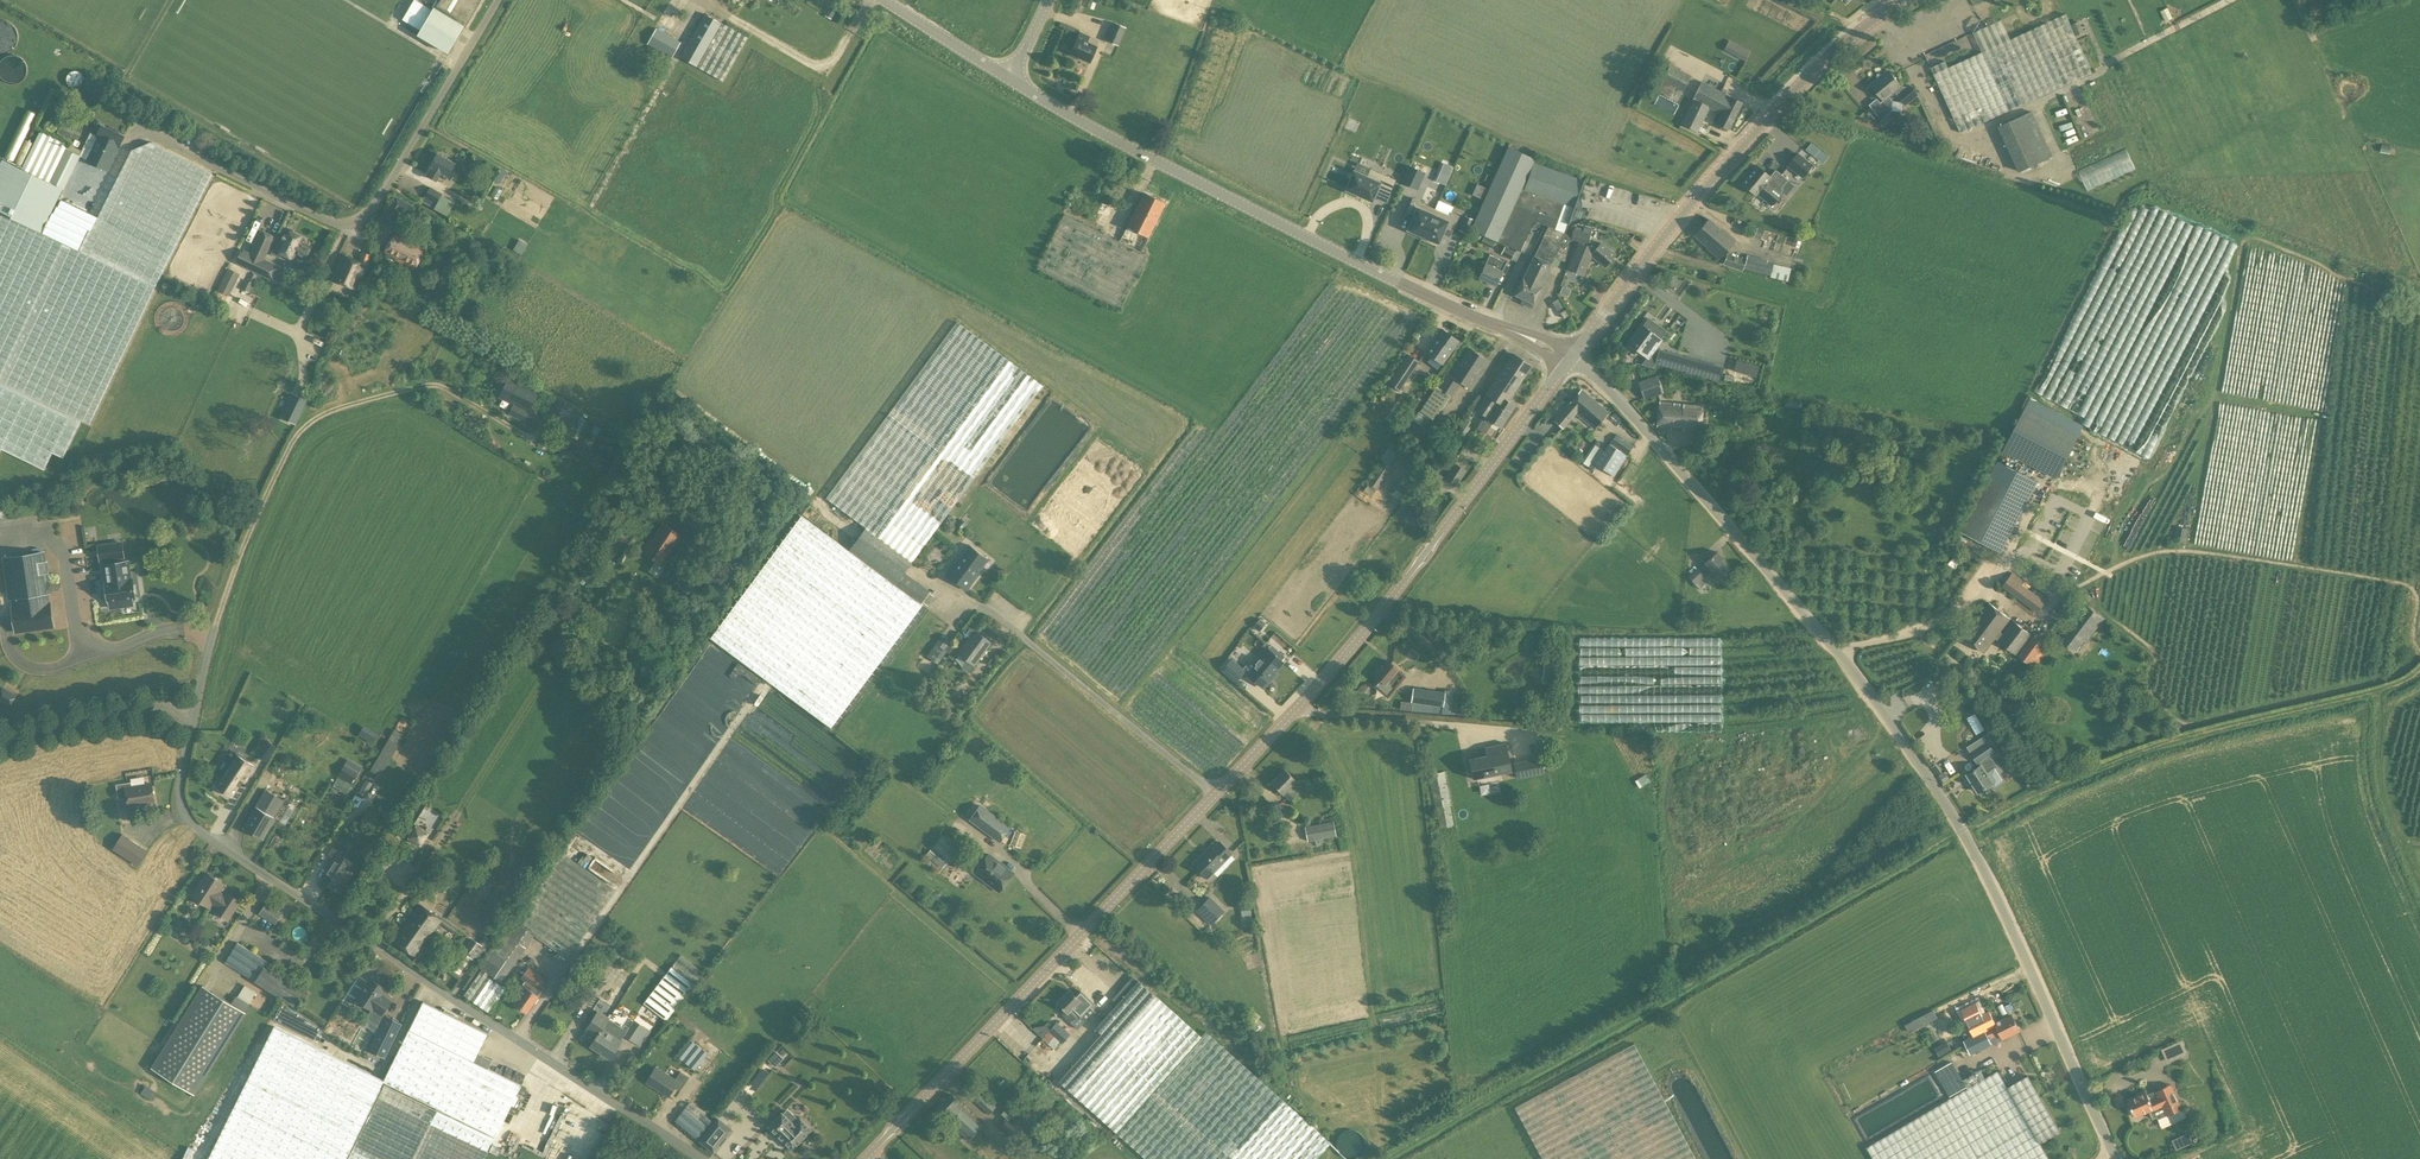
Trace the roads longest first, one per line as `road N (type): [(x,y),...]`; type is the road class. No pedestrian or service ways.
road 1 (tertiary): [(864,1158),(1341,660),(1571,358)]
road 2 (unclassified): [(2114,1154),(1972,848),(1870,693),(1606,387),(1571,358)]
road 3 (unclassified): [(698,1158),(183,819),(176,785),(190,711)]
road 4 (tertiary): [(1571,358),(1387,279),(1179,175),(1031,81)]
road 5 (unclassified): [(157,134),(344,229),(357,226),(490,0)]
road 6 (residential): [(216,623),(270,483),(313,419),(435,383),(543,446)]
road 7 (tertiary): [(1902,0),(1771,111),(1605,314)]
road 8 (track): [(2067,591),(2165,550),(2395,580),(2416,599),(2419,649)]
road 9 (unclassified): [(190,711),(147,706),(0,741)]
road 10 (tertiary): [(1031,81),(883,0)]

